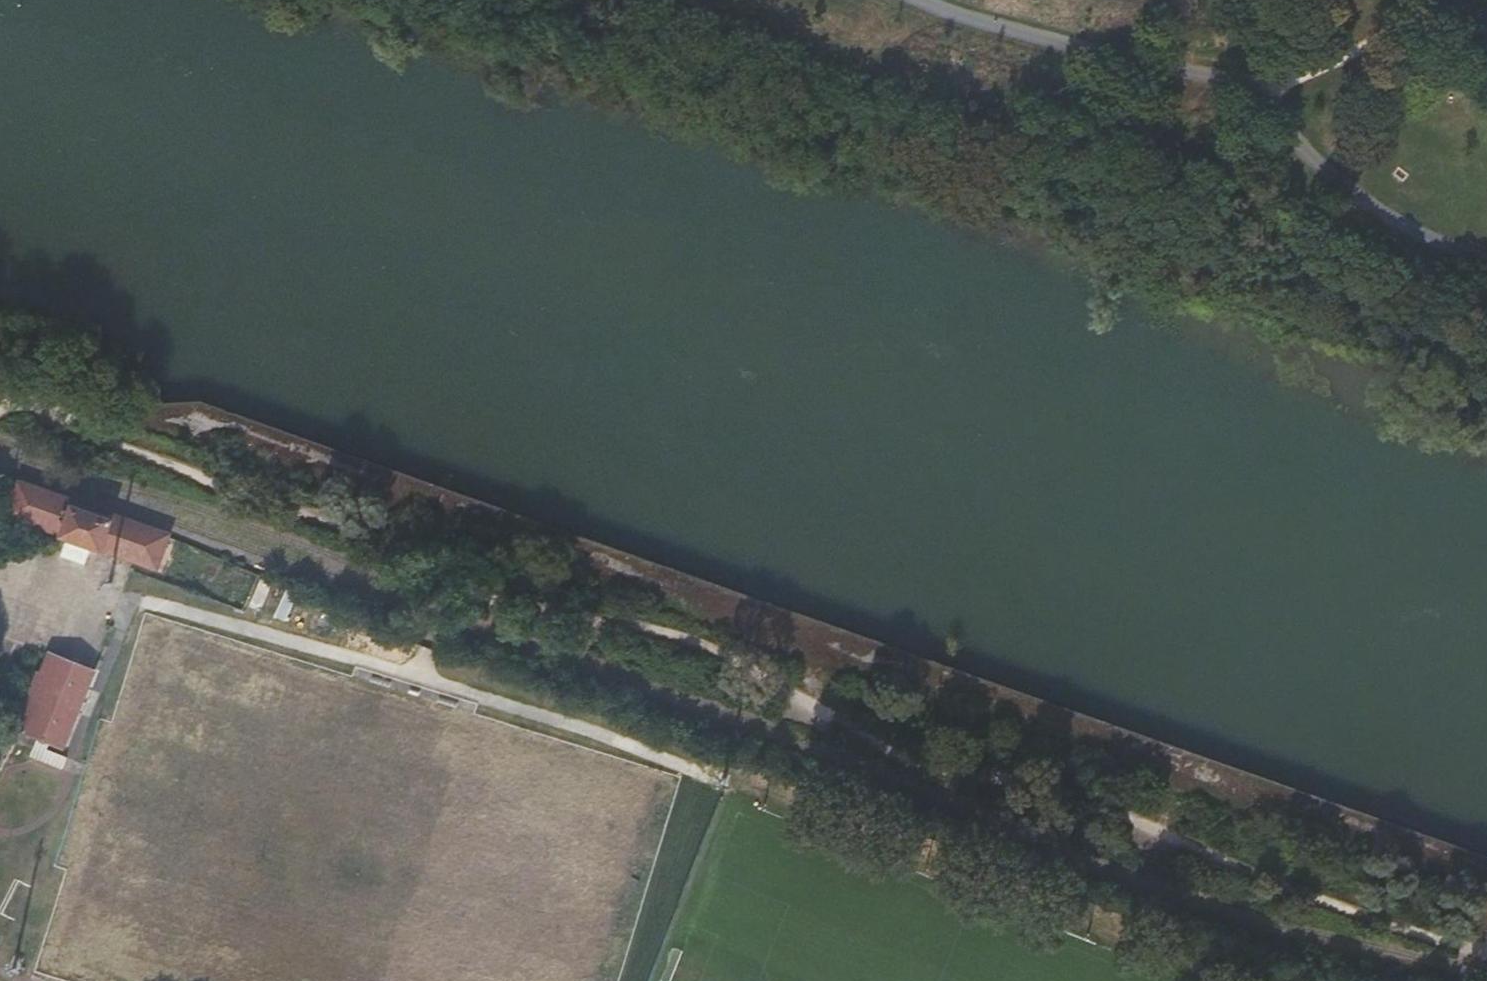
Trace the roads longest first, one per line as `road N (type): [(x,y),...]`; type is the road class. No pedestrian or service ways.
road 1 (track): [(42,601),(152,598),(661,755),(1163,959)]

